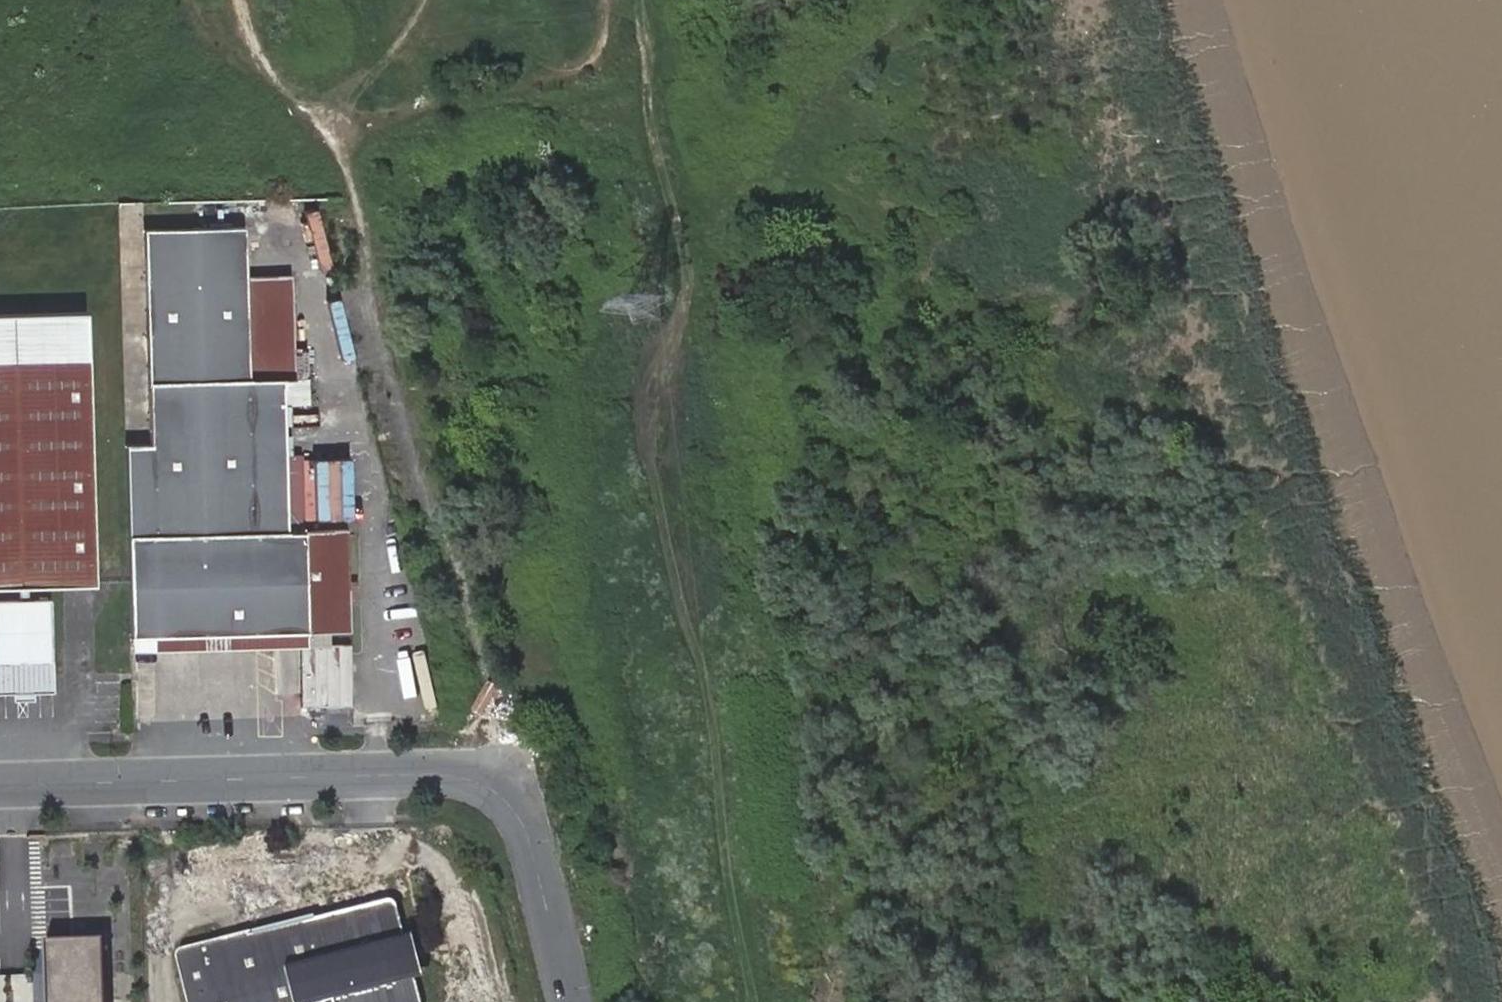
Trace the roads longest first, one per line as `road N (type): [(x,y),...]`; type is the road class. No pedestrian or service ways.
road 1 (unclassified): [(0,785),(417,774),(486,786)]
road 2 (unclassified): [(569,1001),(526,831),(486,786)]

